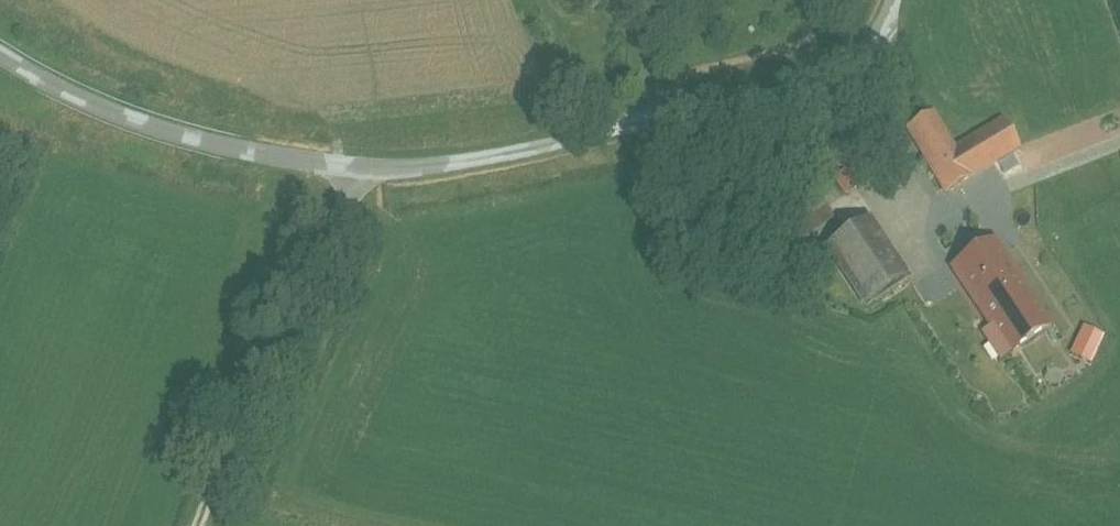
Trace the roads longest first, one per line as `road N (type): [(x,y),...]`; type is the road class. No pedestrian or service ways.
road 1 (residential): [(0,56),(165,132),(359,170),(421,169),(798,89),(872,52),(888,0)]
road 2 (track): [(197,525),(359,170)]

